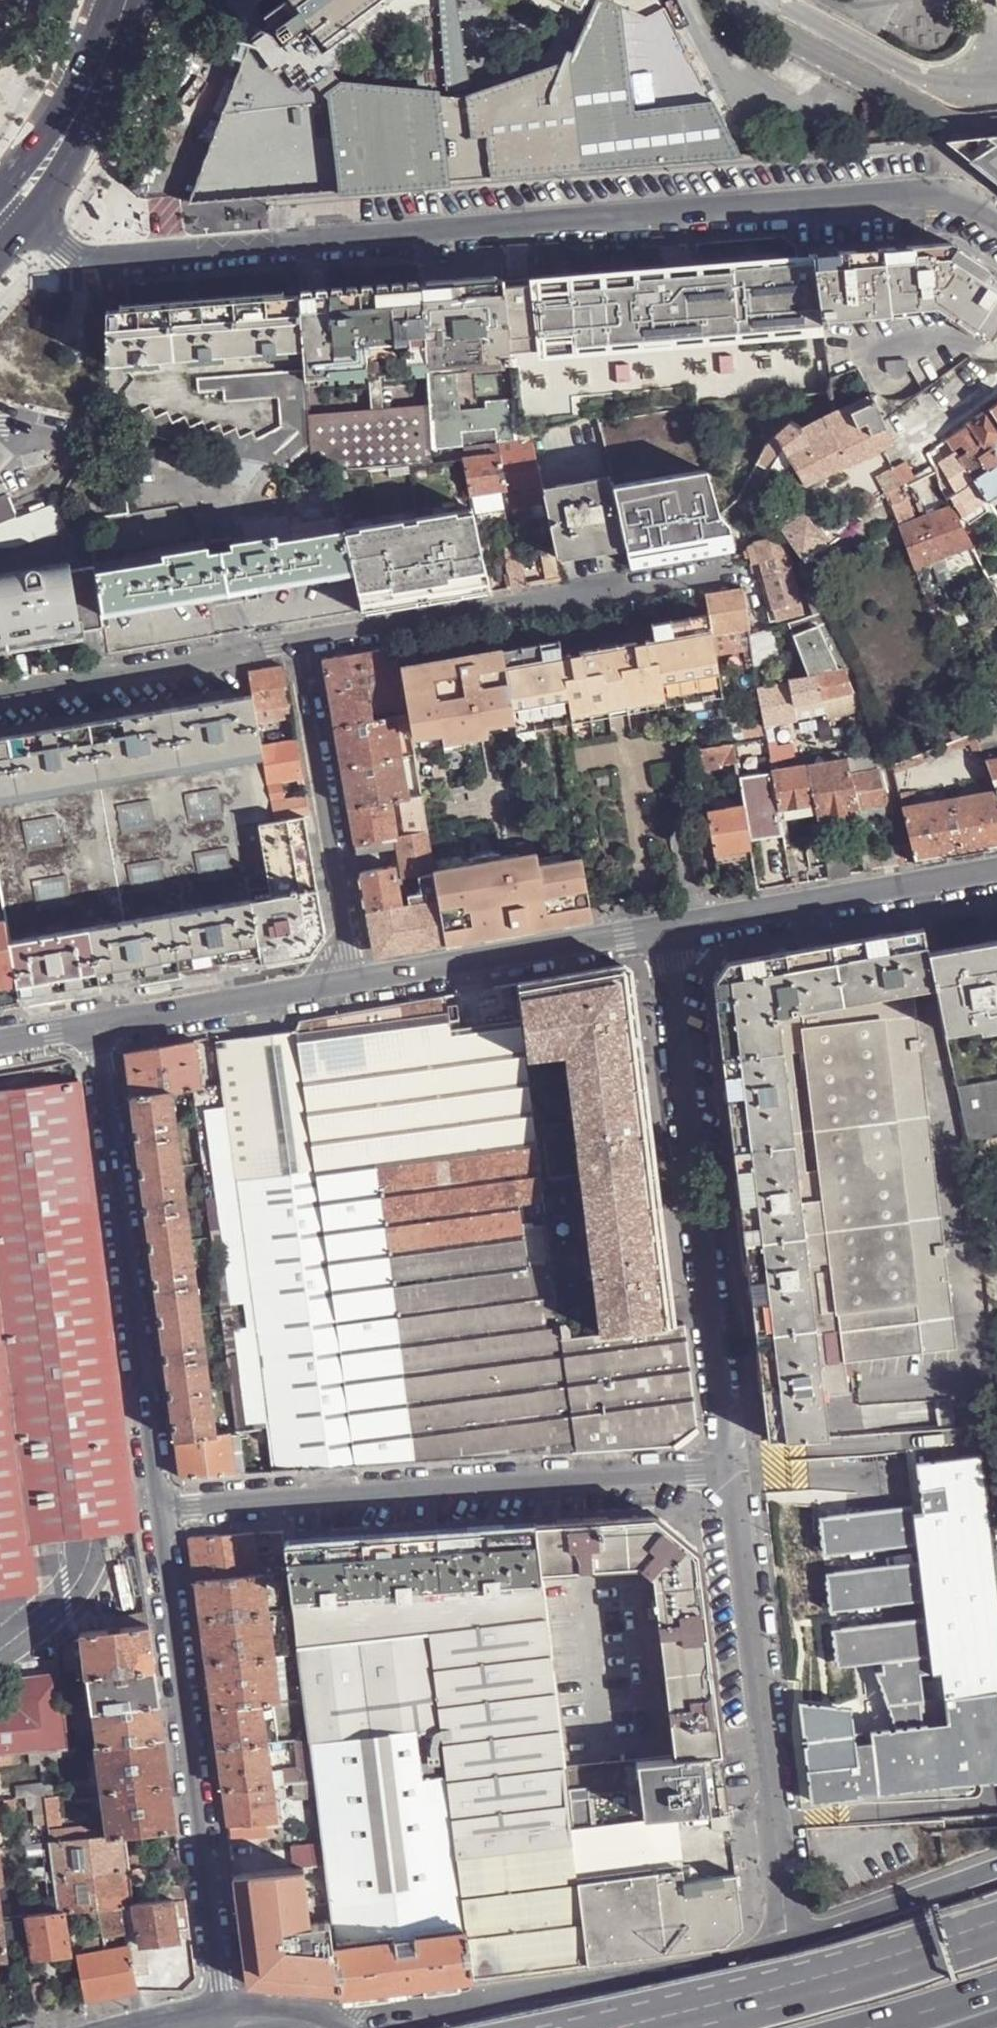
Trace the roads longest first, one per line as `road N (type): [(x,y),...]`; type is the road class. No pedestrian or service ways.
road 1 (residential): [(996,221),(951,185),(128,262),(85,258),(30,220)]
road 2 (unclassified): [(732,1474),(158,1515)]
road 3 (unclassified): [(668,926),(732,1474)]
road 4 (unclassified): [(219,2024),(158,1515)]
road 5 (unclassified): [(788,1944),(560,1991),(300,2026)]
road 6 (unclassified): [(158,1515),(97,1024)]
road 7 (unclassified): [(732,1474),(788,1944)]
road 8 (residential): [(301,647),(738,572)]
road 9 (motorway): [(960,1946),(541,2027)]
road 10 (residential): [(301,647),(356,980)]
road 11 (tertiary): [(668,926),(996,873)]
road 12 (tertiary): [(356,980),(668,926)]
road 13 (motorway): [(960,1946),(659,2027)]
road 14 (residential): [(0,695),(301,647)]
road 15 (tertiary): [(97,1024),(356,980)]
road 16 (motorway): [(996,1874),(788,1944)]
road 17 (secondary): [(30,220),(74,156),(83,103)]

